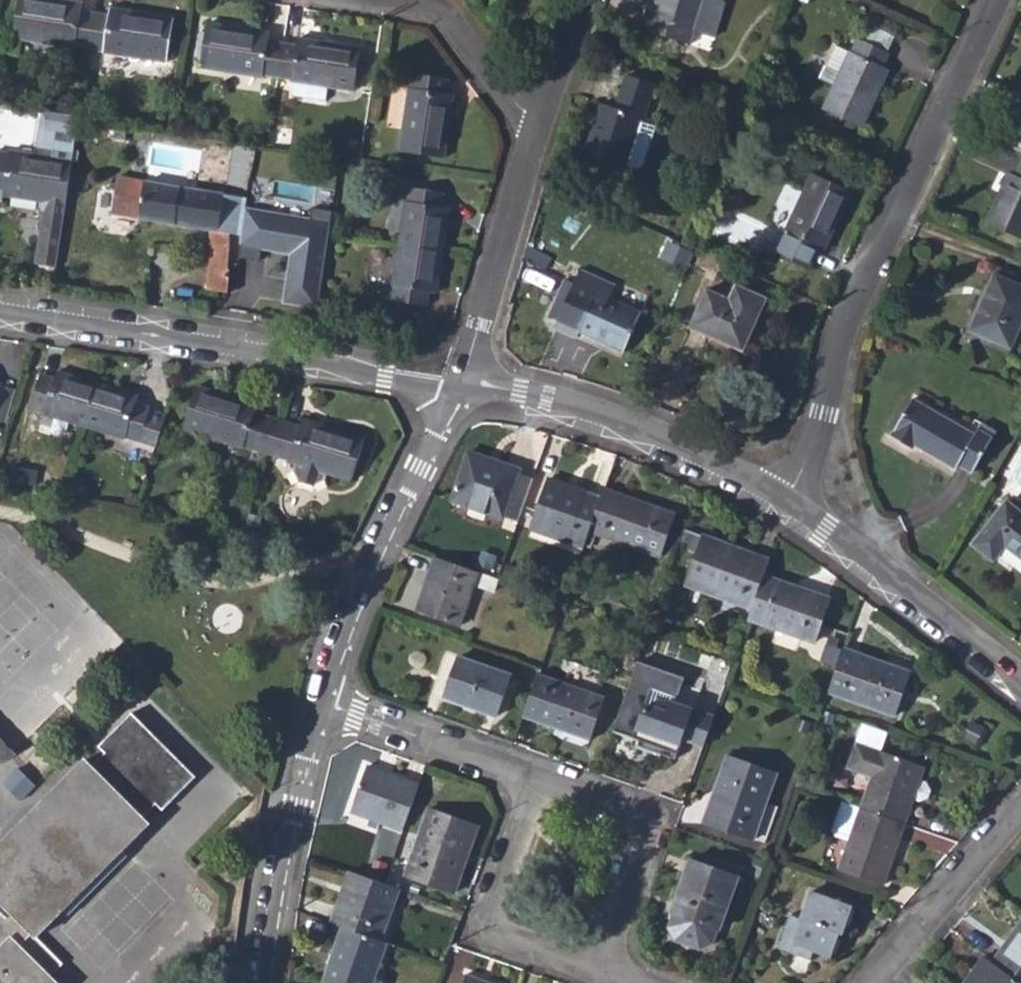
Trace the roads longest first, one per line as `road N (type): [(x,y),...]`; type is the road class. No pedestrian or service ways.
road 1 (residential): [(786,500),(837,350),(1000,0)]
road 2 (residential): [(0,312),(458,390)]
road 3 (residential): [(458,390),(570,402),(657,430),(786,500)]
road 4 (residential): [(458,390),(322,702)]
road 5 (residential): [(603,982),(652,819),(523,774)]
road 6 (residential): [(523,774),(474,935),(603,982)]
road 7 (residential): [(786,500),(1020,684)]
road 8 (residential): [(322,702),(290,831),(270,982)]
road 9 (residential): [(458,390),(538,118)]
road 10 (residential): [(1020,808),(870,982)]
road 11 (residential): [(523,774),(322,702)]
road 12 (residential): [(538,118),(521,108),(444,10),(427,0)]
road 13 (residential): [(538,118),(579,0)]

